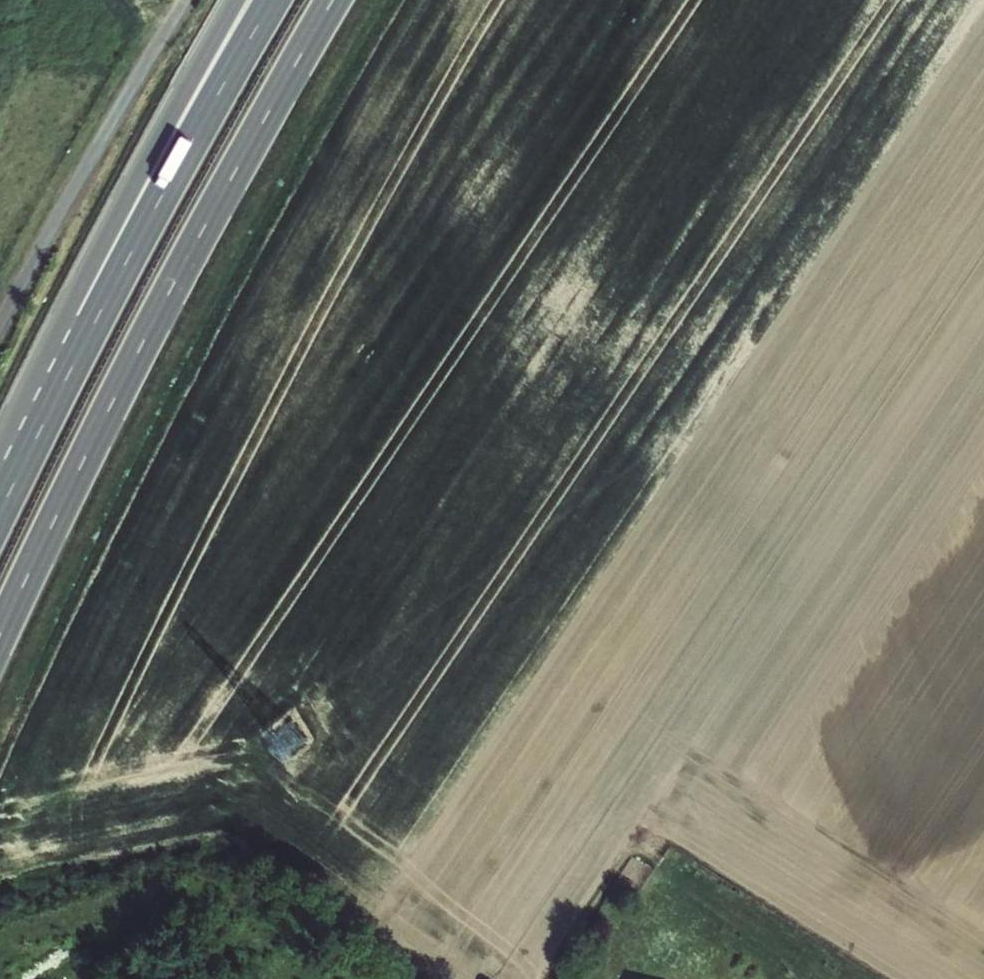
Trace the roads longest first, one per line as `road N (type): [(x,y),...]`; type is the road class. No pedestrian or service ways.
road 1 (trunk): [(0,631),(173,284),(332,0)]
road 2 (trunk): [(272,0),(22,466)]
road 3 (trunk): [(236,0),(77,290),(22,466)]

